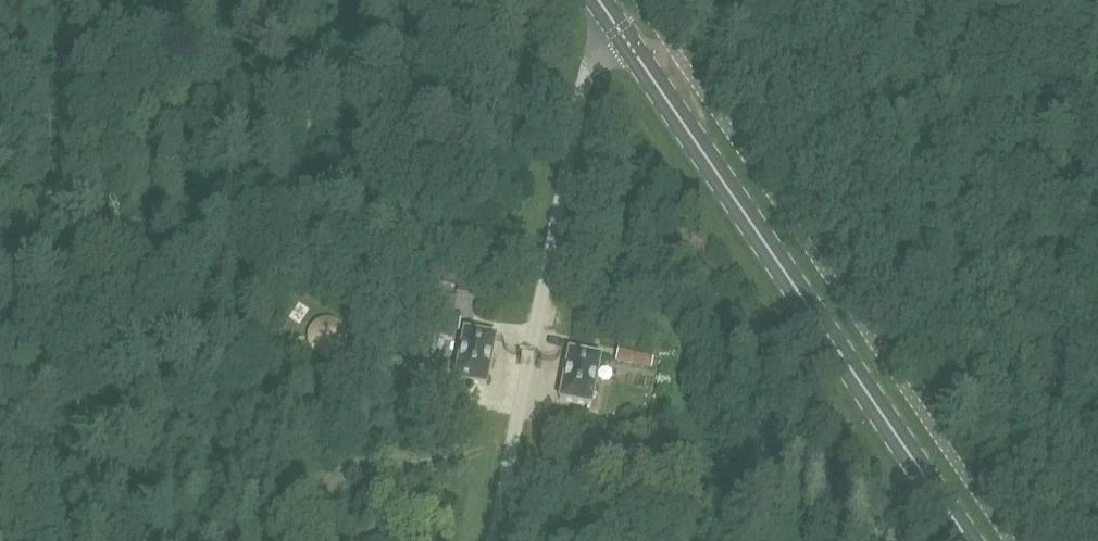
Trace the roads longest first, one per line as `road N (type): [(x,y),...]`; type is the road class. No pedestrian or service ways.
road 1 (primary): [(970,540),(622,40)]
road 2 (residential): [(492,540),(585,68),(622,40)]
road 3 (track): [(301,540),(343,474),(497,515)]

